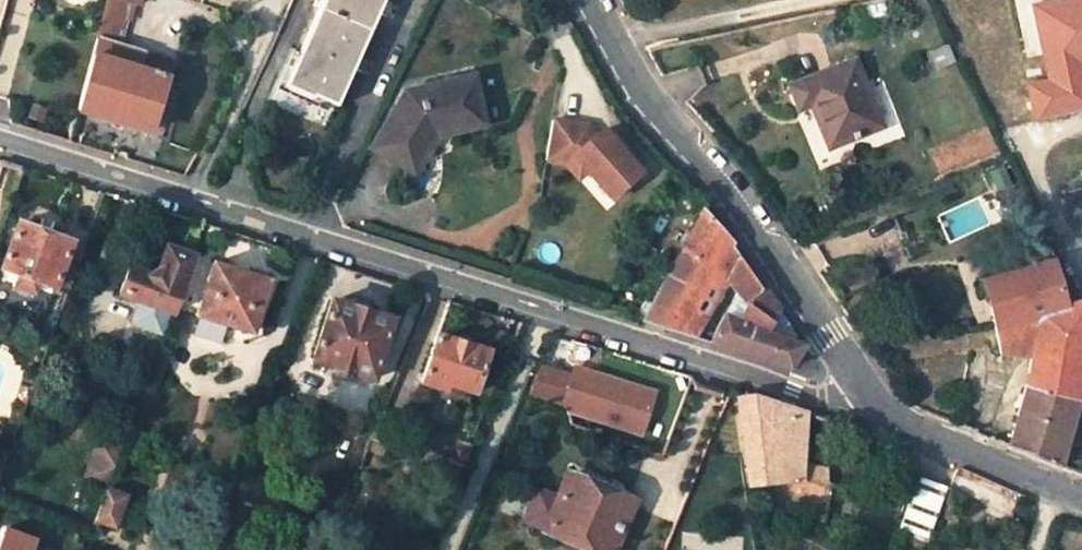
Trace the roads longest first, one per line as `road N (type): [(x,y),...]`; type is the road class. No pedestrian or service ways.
road 1 (unclassified): [(0,142),(795,392),(845,398),(864,391)]
road 2 (unclassified): [(597,0),(634,78),(864,391)]
road 3 (unclassified): [(864,391),(895,416),(1081,496)]

